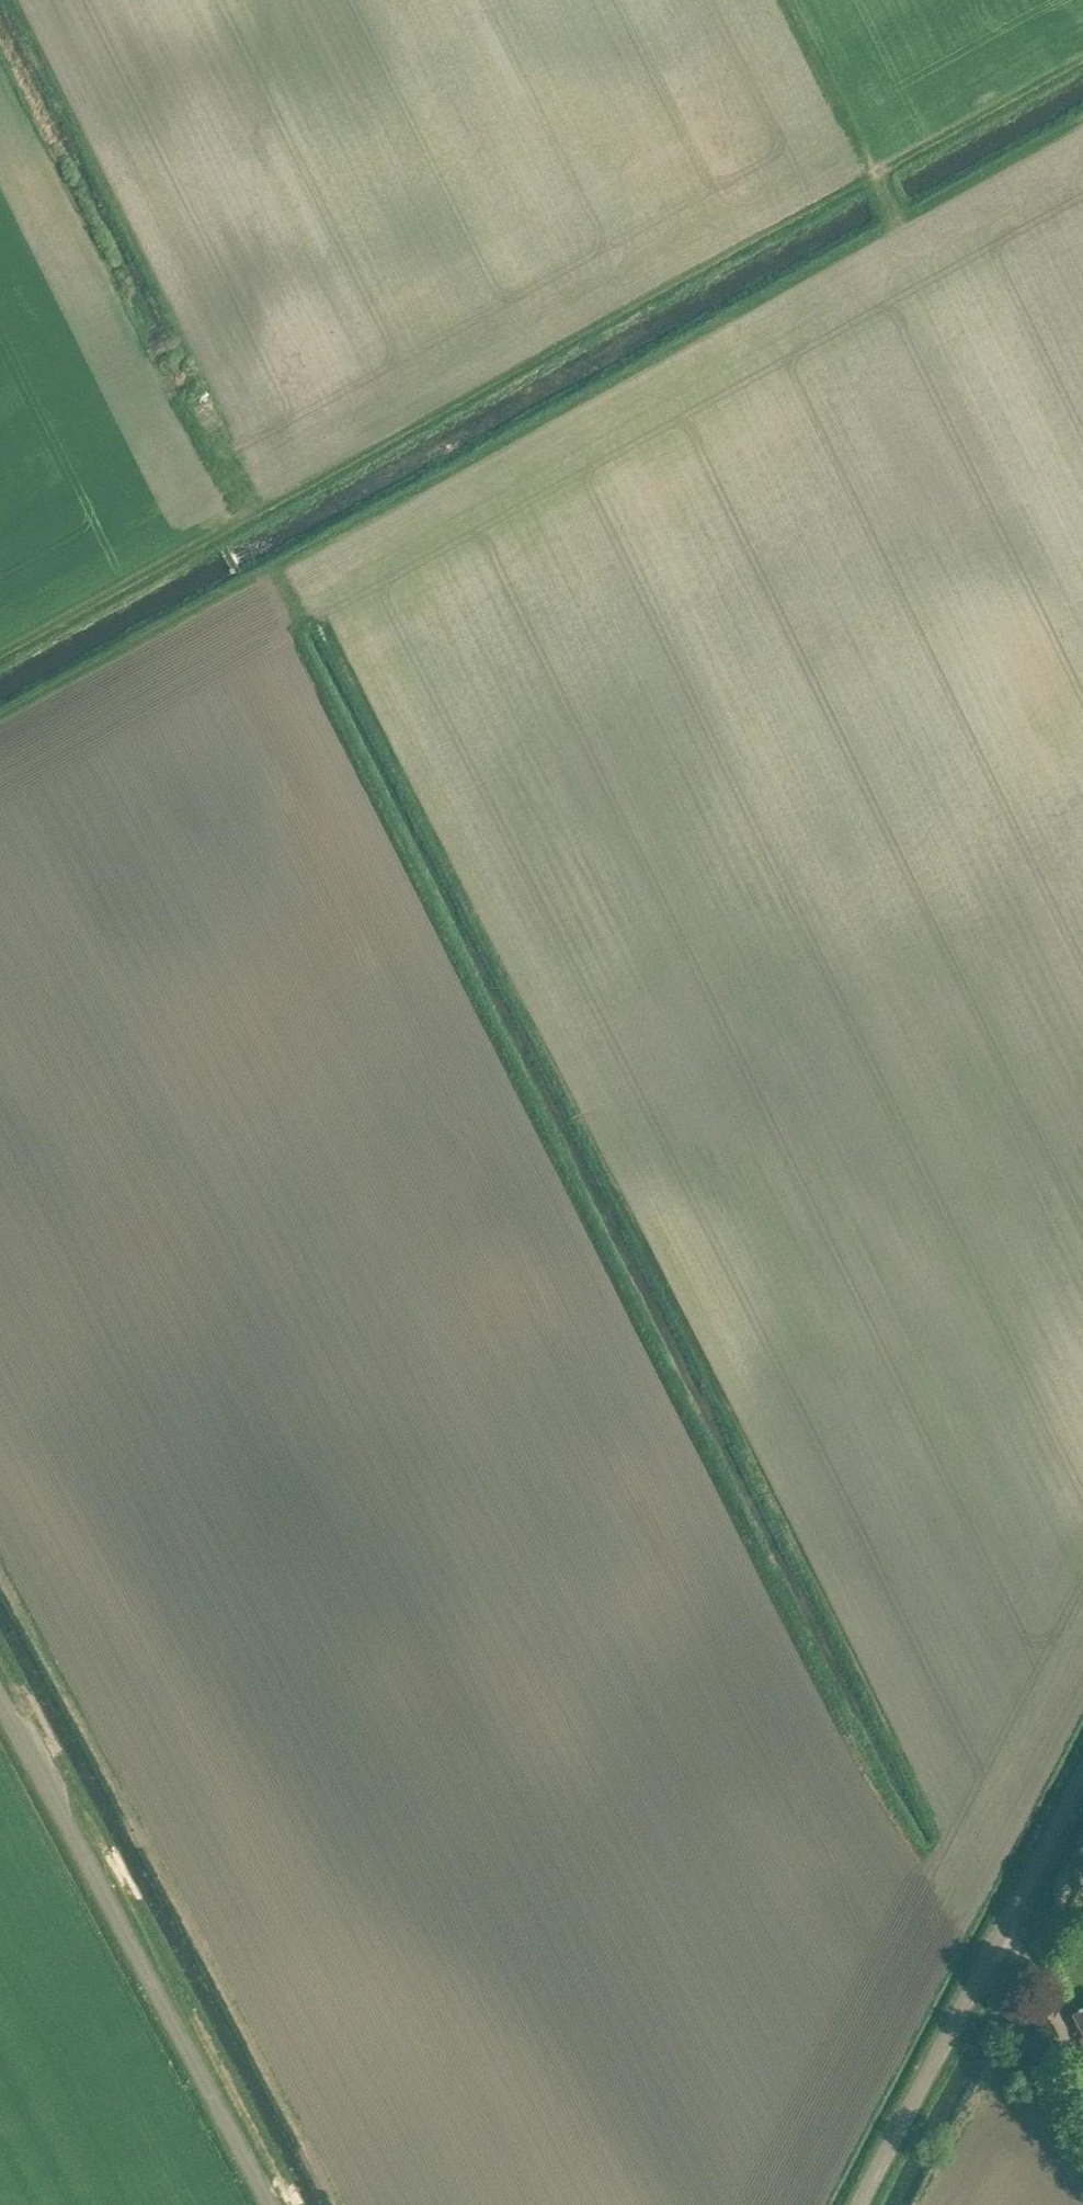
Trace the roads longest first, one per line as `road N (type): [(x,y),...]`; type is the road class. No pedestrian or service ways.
road 1 (unclassified): [(268,2204),(0,1691)]
road 2 (unclassified): [(1082,1775),(857,2204)]

